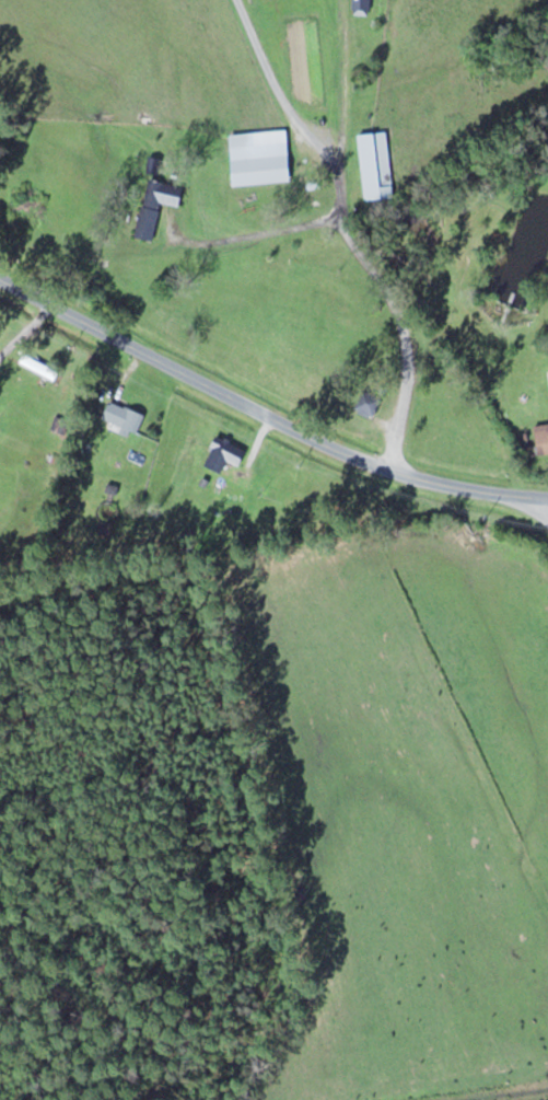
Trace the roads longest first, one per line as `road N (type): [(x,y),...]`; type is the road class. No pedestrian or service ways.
road 1 (residential): [(0,277),(299,431),(390,470),(547,497)]

